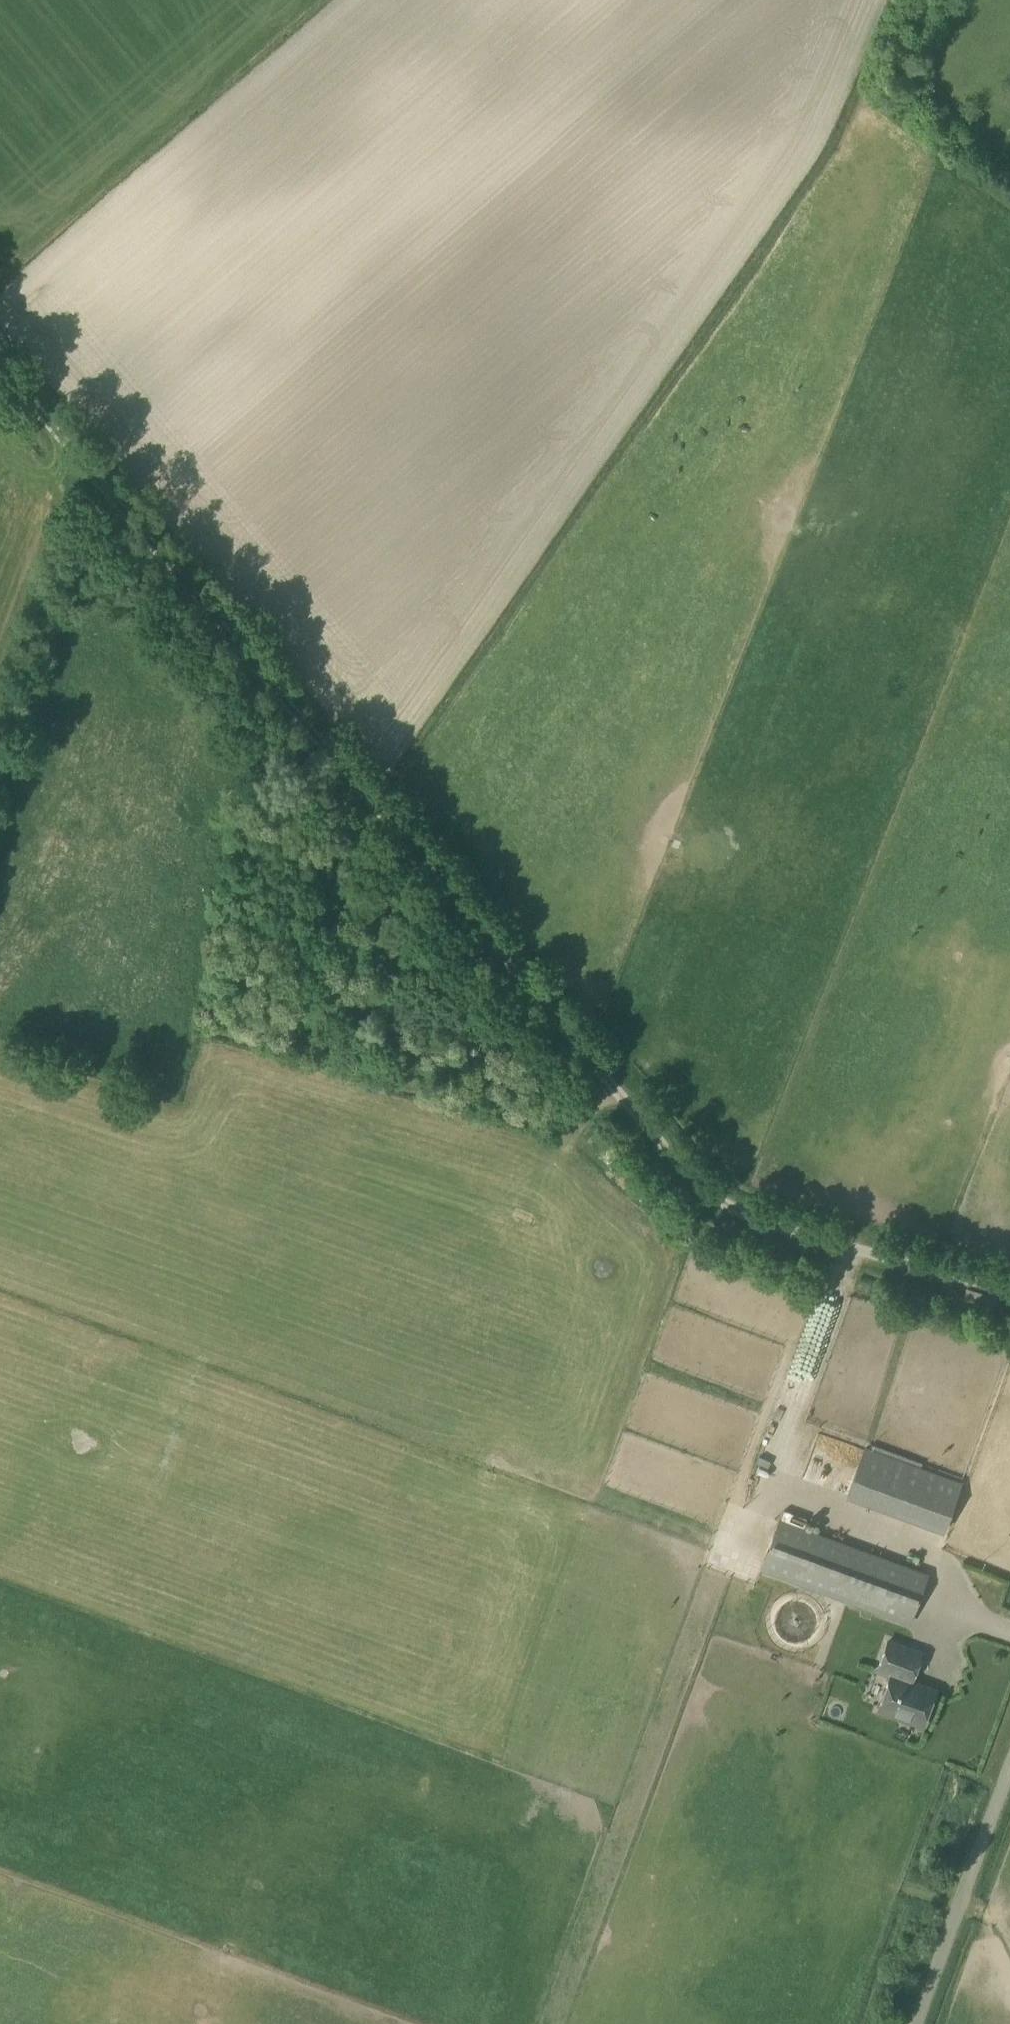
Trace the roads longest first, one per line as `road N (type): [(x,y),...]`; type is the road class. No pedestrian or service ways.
road 1 (track): [(1009,1296),(734,1215),(160,530),(0,353)]
road 2 (unclassified): [(919,2023),(1009,1772)]

